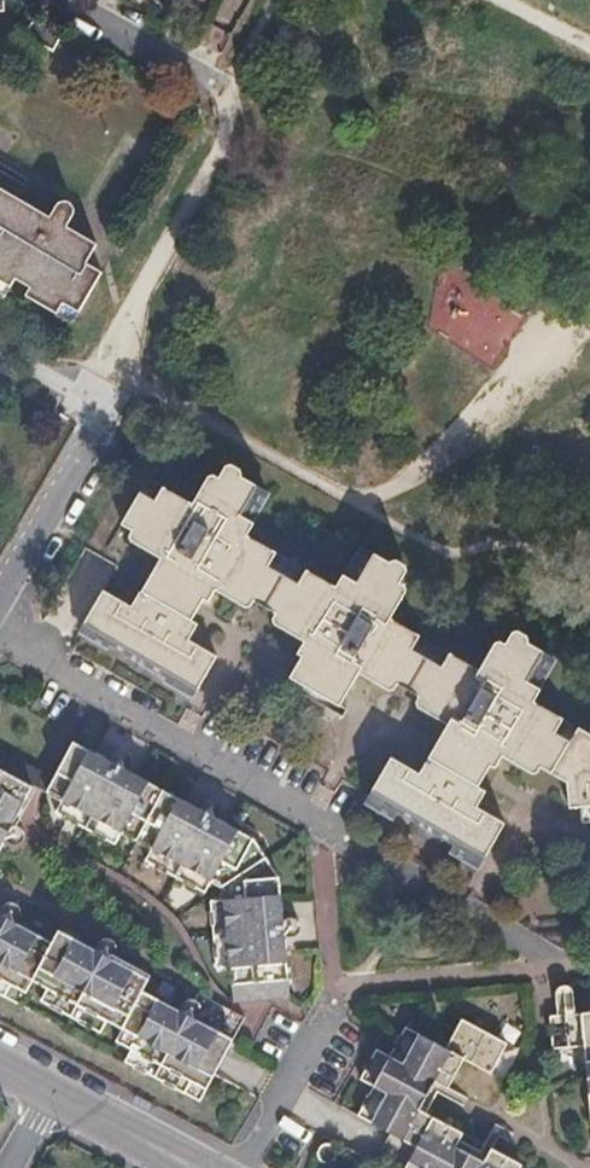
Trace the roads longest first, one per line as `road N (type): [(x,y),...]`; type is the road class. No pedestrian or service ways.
road 1 (residential): [(317,822),(0,637)]
road 2 (residential): [(235,1167),(334,1003)]
road 3 (residential): [(0,592),(85,435)]
road 4 (residential): [(56,1094),(194,1167)]
road 5 (residential): [(196,80),(69,0)]

